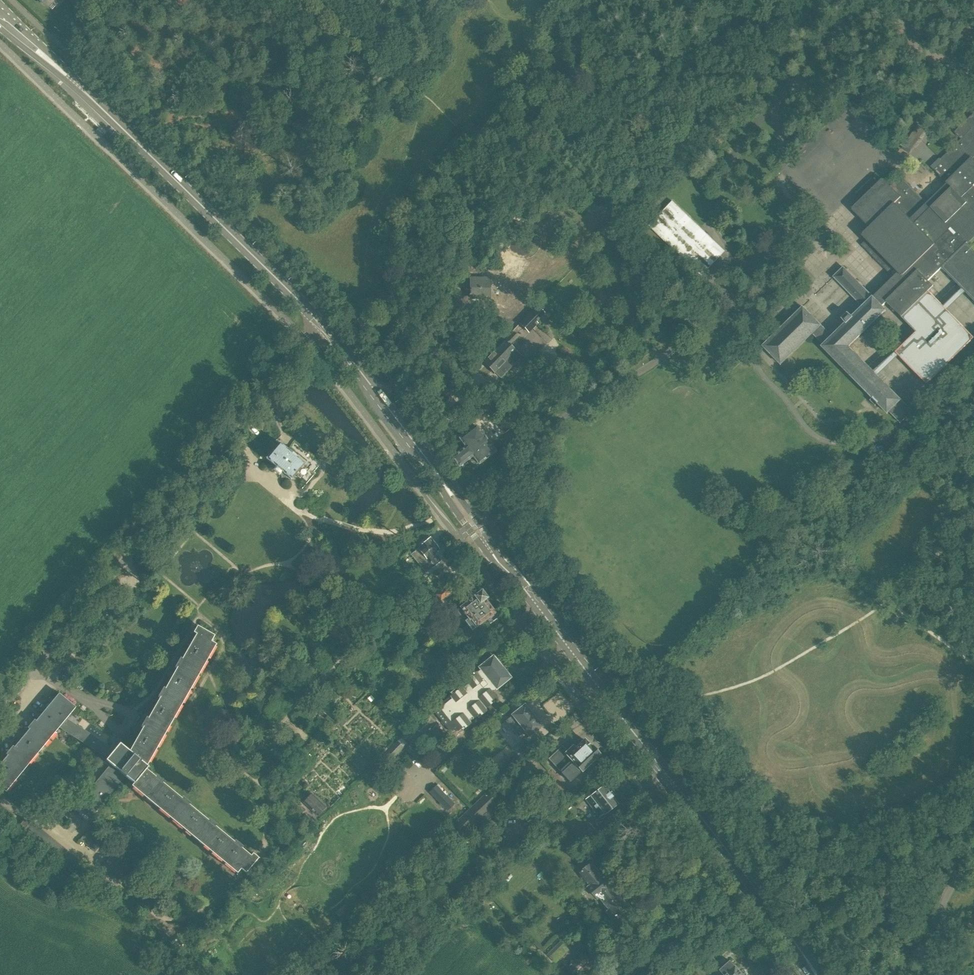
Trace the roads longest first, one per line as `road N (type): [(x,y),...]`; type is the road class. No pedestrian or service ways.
road 1 (primary): [(779,924),(324,327)]
road 2 (unclassified): [(0,706),(324,327)]
road 3 (primary): [(324,327),(0,14)]

